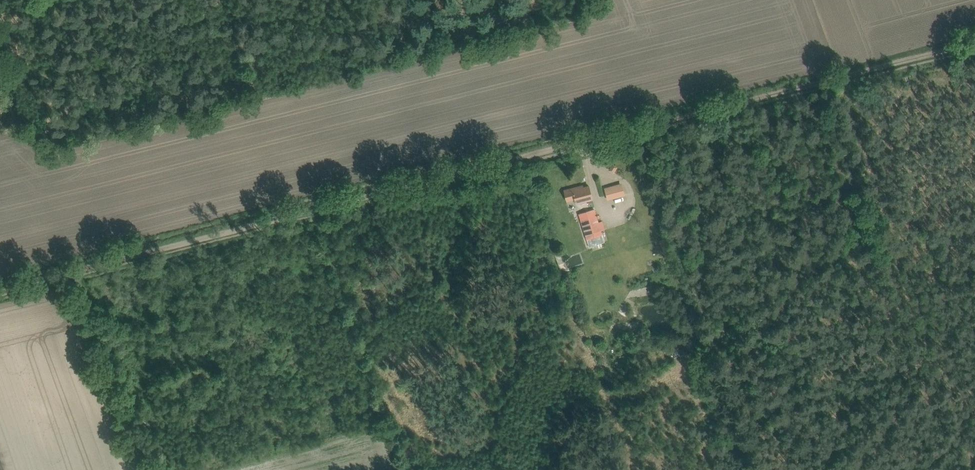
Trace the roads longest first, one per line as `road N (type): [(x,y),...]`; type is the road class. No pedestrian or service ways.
road 1 (track): [(0,286),(974,43)]
road 2 (track): [(974,468),(845,91)]
road 3 (track): [(974,223),(719,313)]
road 4 (track): [(144,469),(73,269)]

